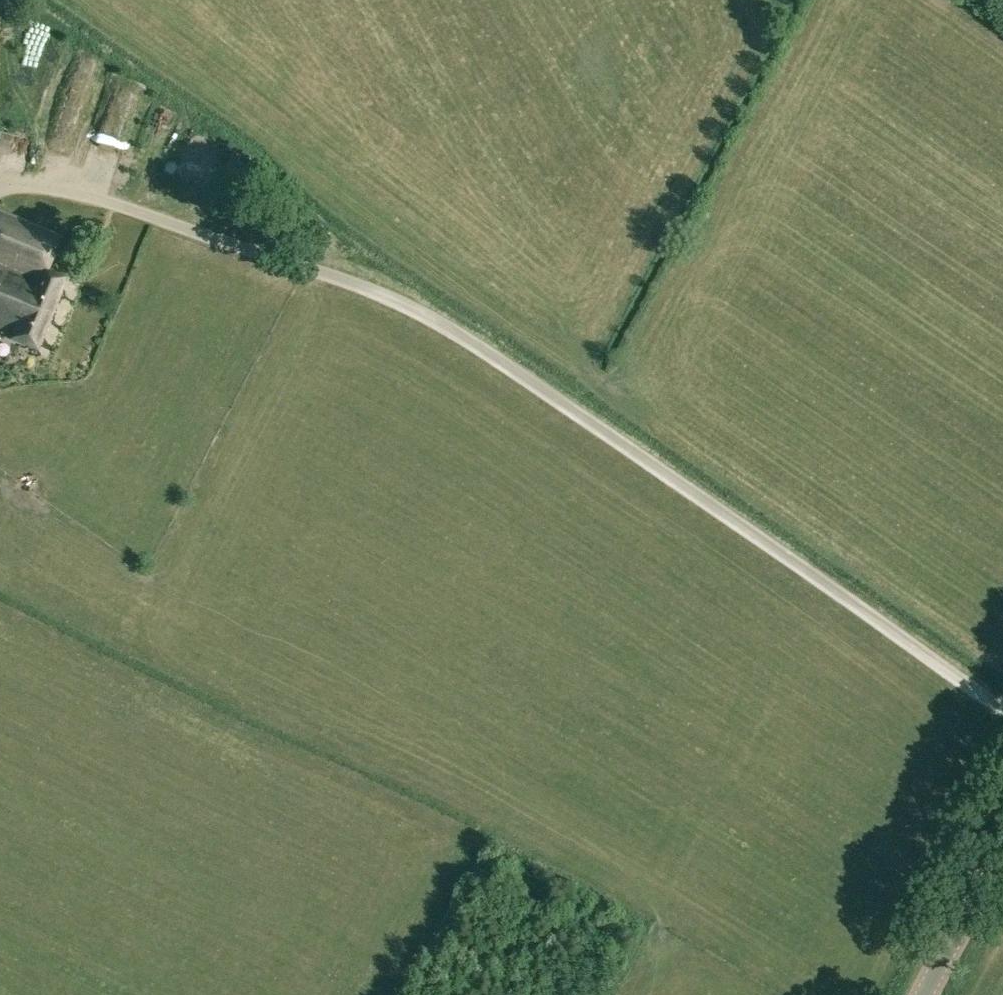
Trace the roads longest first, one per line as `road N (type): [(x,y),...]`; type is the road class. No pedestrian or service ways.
road 1 (secondary): [(919,994),(1002,838)]

